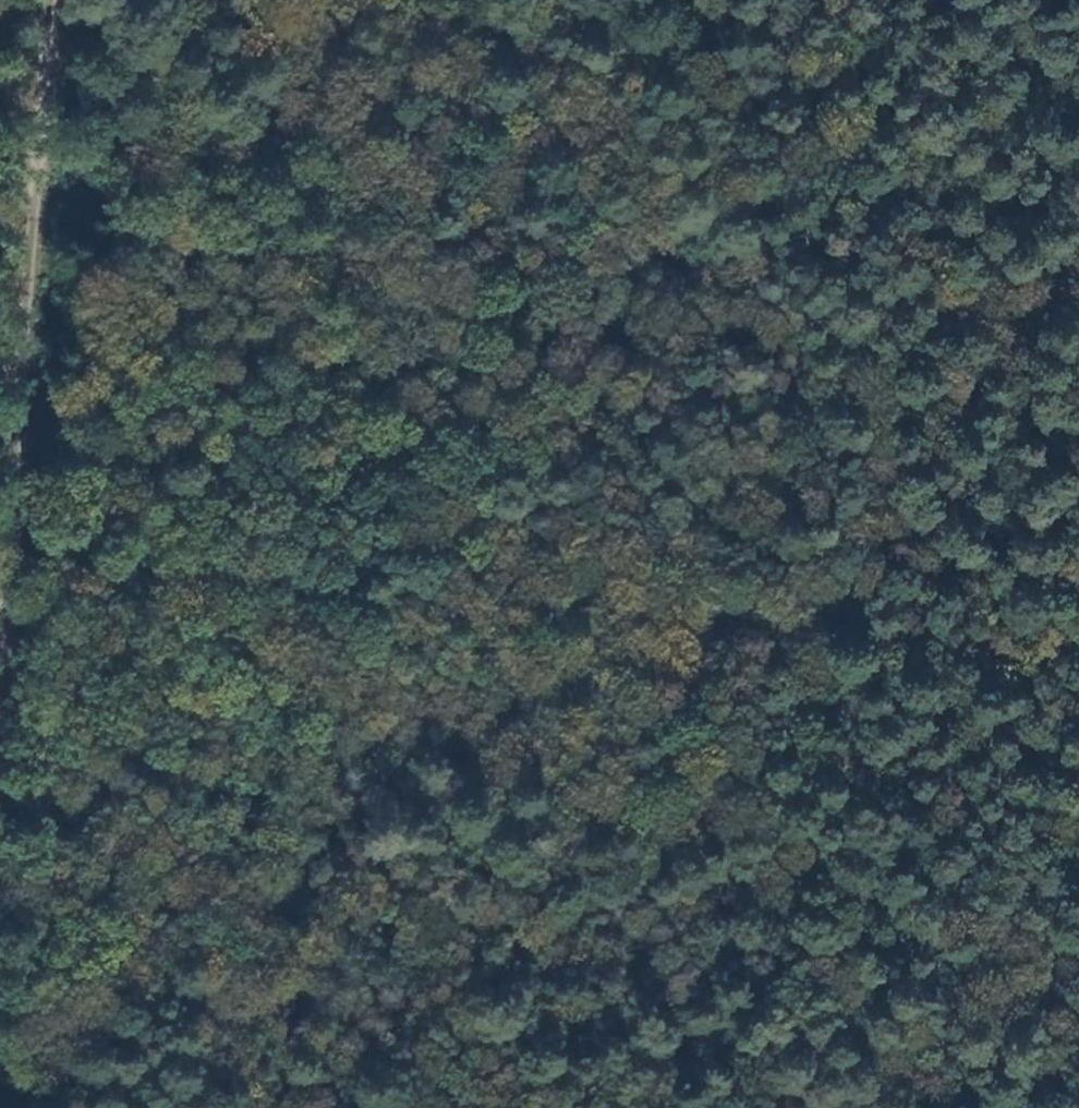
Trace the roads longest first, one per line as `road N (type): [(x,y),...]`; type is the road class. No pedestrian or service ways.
road 1 (track): [(41,0),(0,476)]

